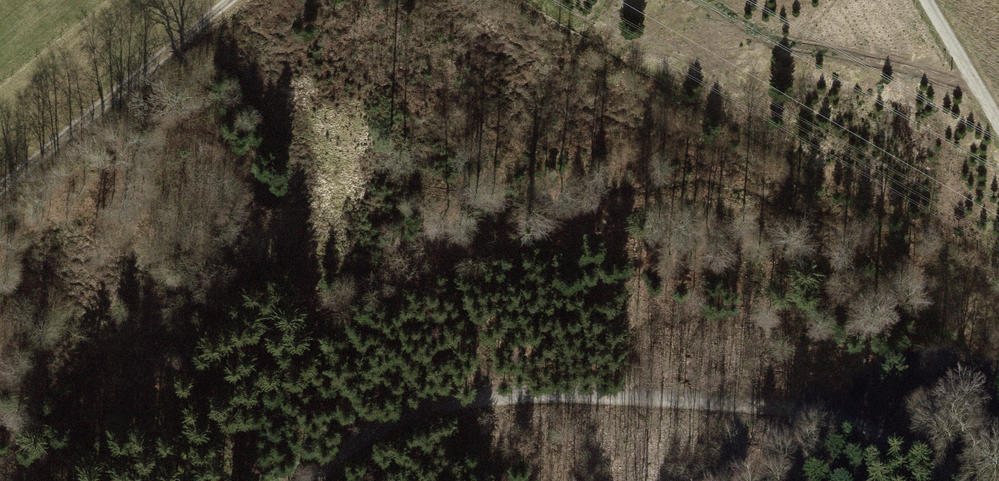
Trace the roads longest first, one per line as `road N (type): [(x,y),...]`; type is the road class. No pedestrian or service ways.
road 1 (track): [(950,480),(901,446),(818,416),(582,396),(422,410),(347,449),(312,480)]
road 2 (track): [(0,185),(228,0)]
road 3 (track): [(928,0),(998,122)]

